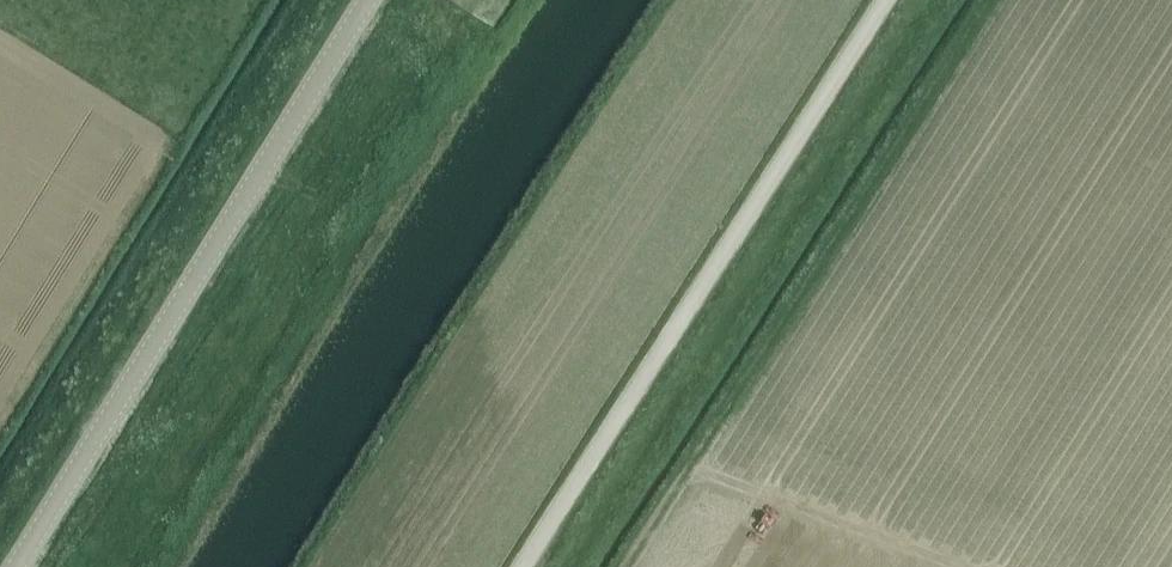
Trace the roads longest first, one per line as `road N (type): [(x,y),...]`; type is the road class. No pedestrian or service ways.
road 1 (unclassified): [(523,566),(885,0)]
road 2 (tertiary): [(15,566),(368,0)]

